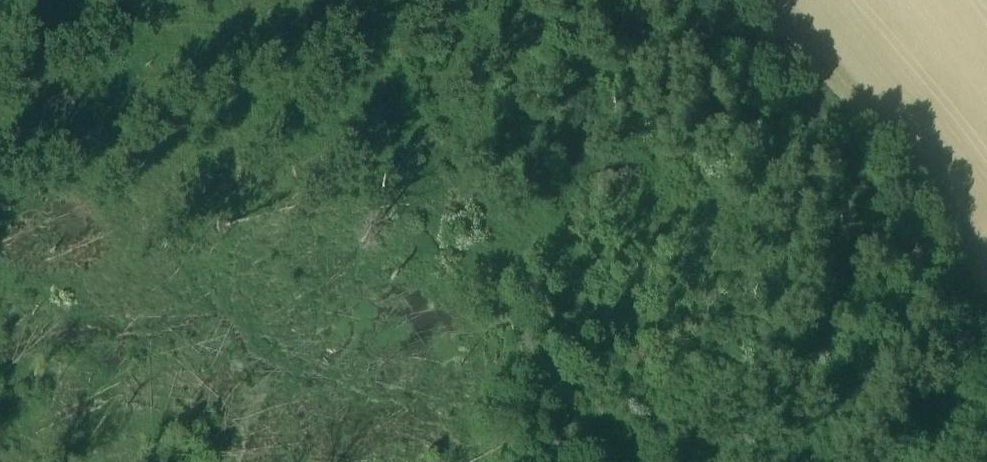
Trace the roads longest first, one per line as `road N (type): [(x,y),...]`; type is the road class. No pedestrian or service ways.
road 1 (track): [(637,461),(268,0)]
road 2 (track): [(986,339),(895,202),(719,0)]

